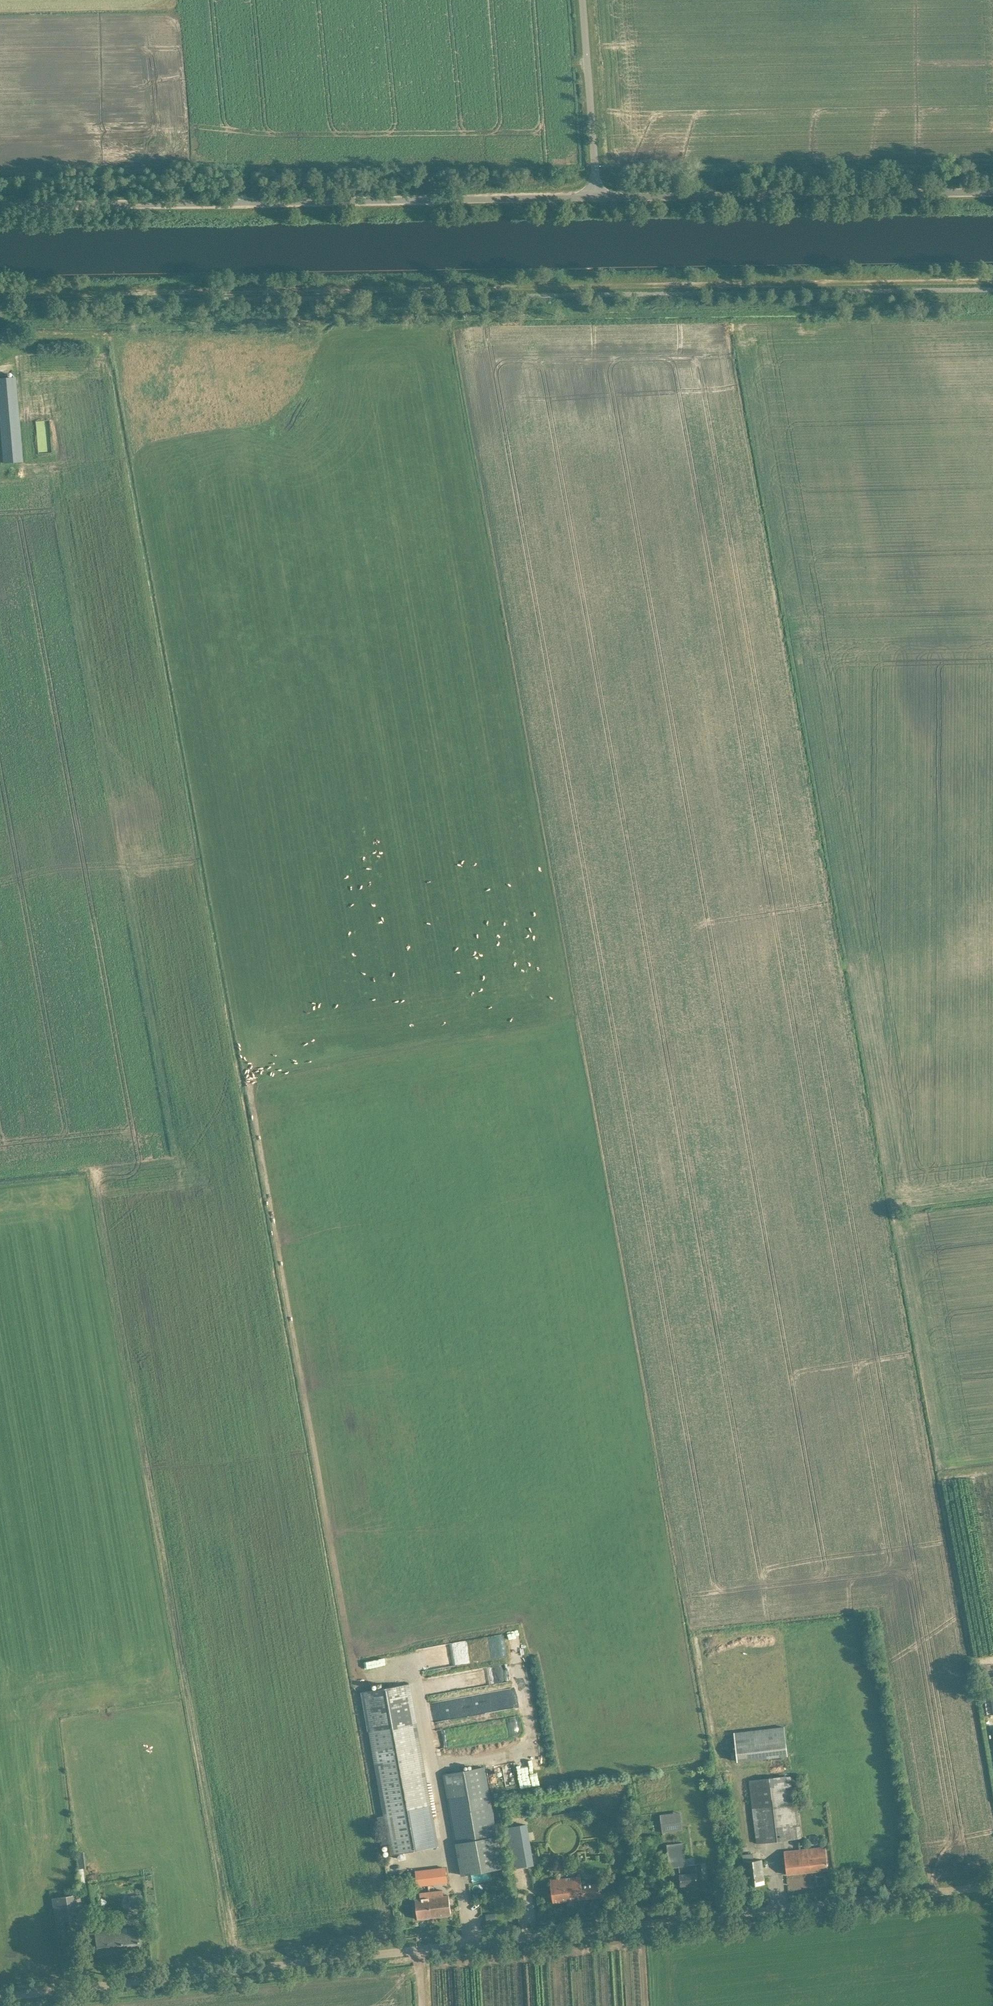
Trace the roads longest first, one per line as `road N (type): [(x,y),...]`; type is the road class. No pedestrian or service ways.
road 1 (unclassified): [(0,1996),(992,1878)]
road 2 (track): [(992,276),(0,294)]
road 3 (unclassified): [(0,201),(600,193)]
road 4 (unclassified): [(600,193),(992,188)]
road 5 (unclassified): [(600,193),(580,0)]

